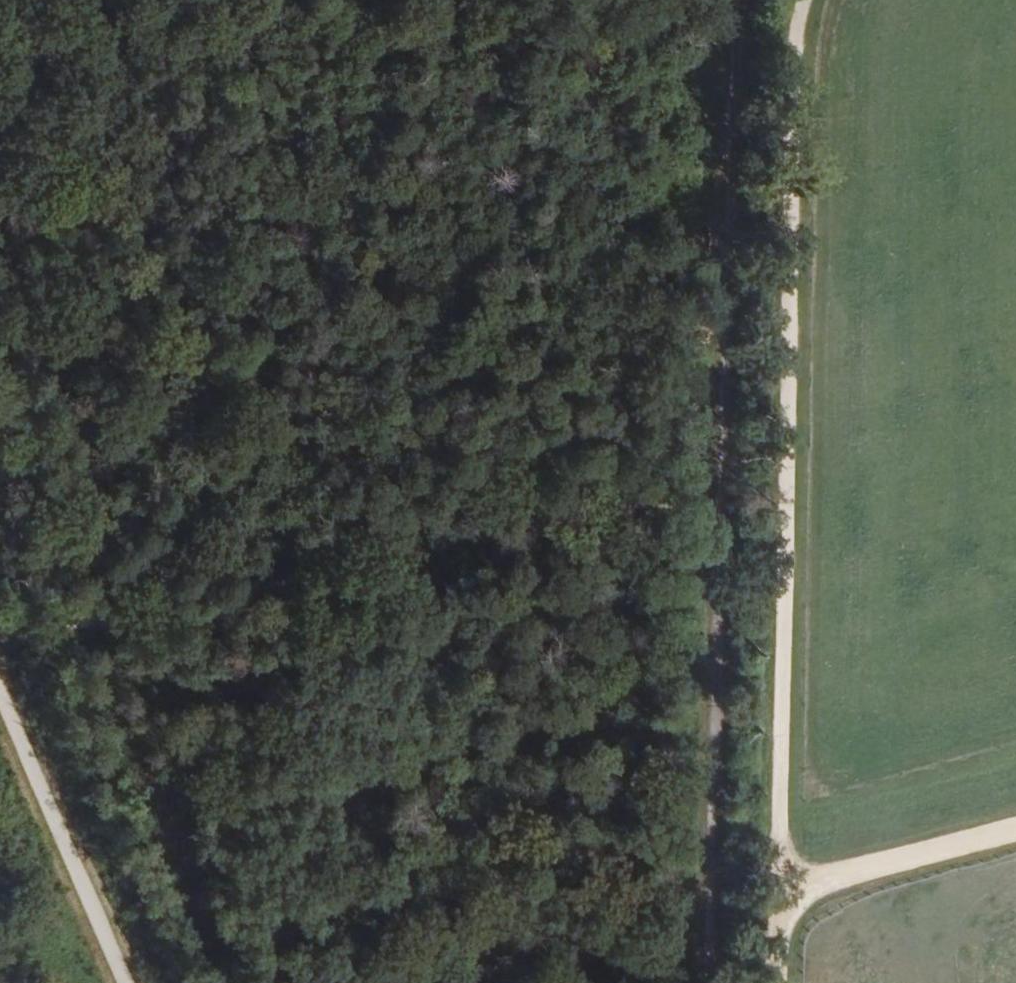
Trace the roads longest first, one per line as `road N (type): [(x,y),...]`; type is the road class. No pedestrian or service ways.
road 1 (track): [(775,982),(811,0)]
road 2 (track): [(118,982),(0,720)]
road 3 (track): [(776,900),(1015,833)]

